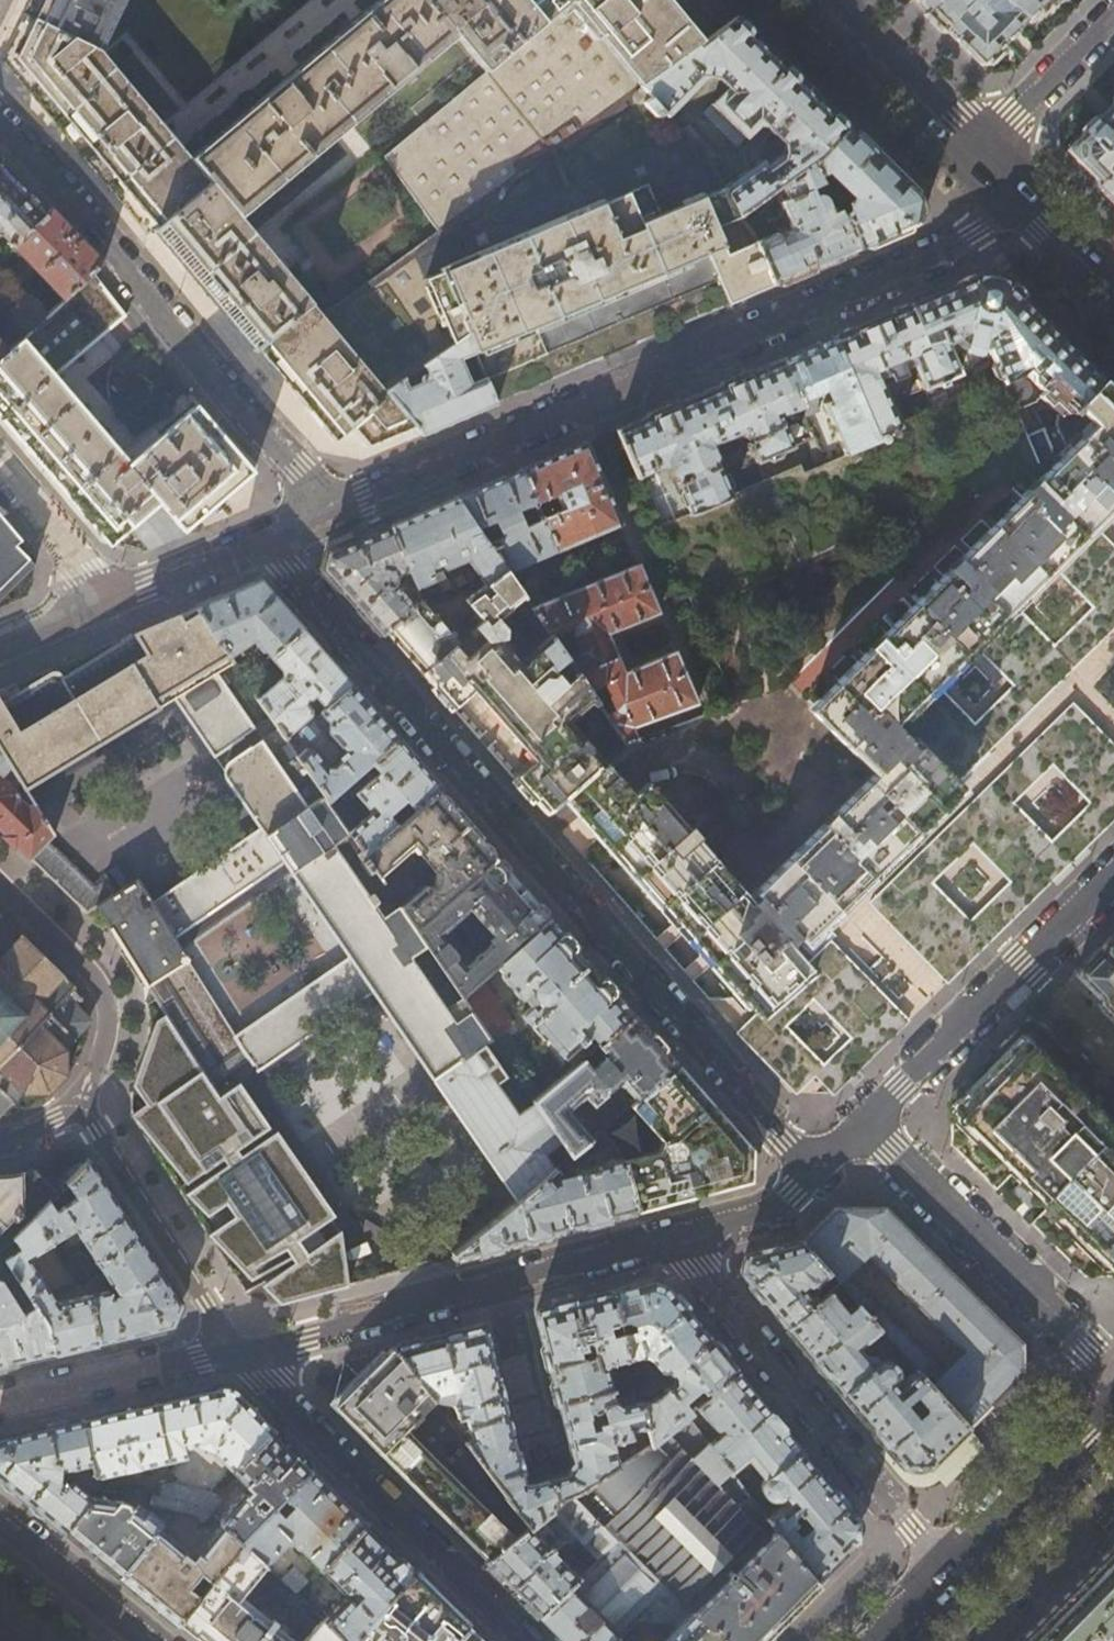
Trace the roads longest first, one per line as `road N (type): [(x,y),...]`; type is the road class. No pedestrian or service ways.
road 1 (residential): [(817,1173),(269,547)]
road 2 (residential): [(331,520),(1041,205)]
road 3 (residential): [(331,520),(0,125)]
road 4 (residential): [(674,1241),(242,1346)]
road 5 (residential): [(674,1241),(951,1573)]
road 6 (residential): [(523,1640),(263,1382),(242,1346)]
road 7 (residential): [(0,1140),(94,1105),(242,1346)]
road 8 (residential): [(866,1124),(1113,1380)]
road 9 (residential): [(1113,879),(866,1124)]
road 10 (residential): [(242,1346),(0,1402)]
road 11 (secondary): [(1113,1410),(951,1573)]
road 12 (secondary): [(981,146),(832,0)]
road 13 (residential): [(981,146),(1113,11)]
road 14 (residential): [(0,1522),(145,1640)]
road 15 (residential): [(0,469),(113,596)]
road 16 (residential): [(113,596),(269,547)]
road 17 (residential): [(817,1173),(770,1217),(674,1241)]
road 18 (residential): [(0,650),(113,596)]

